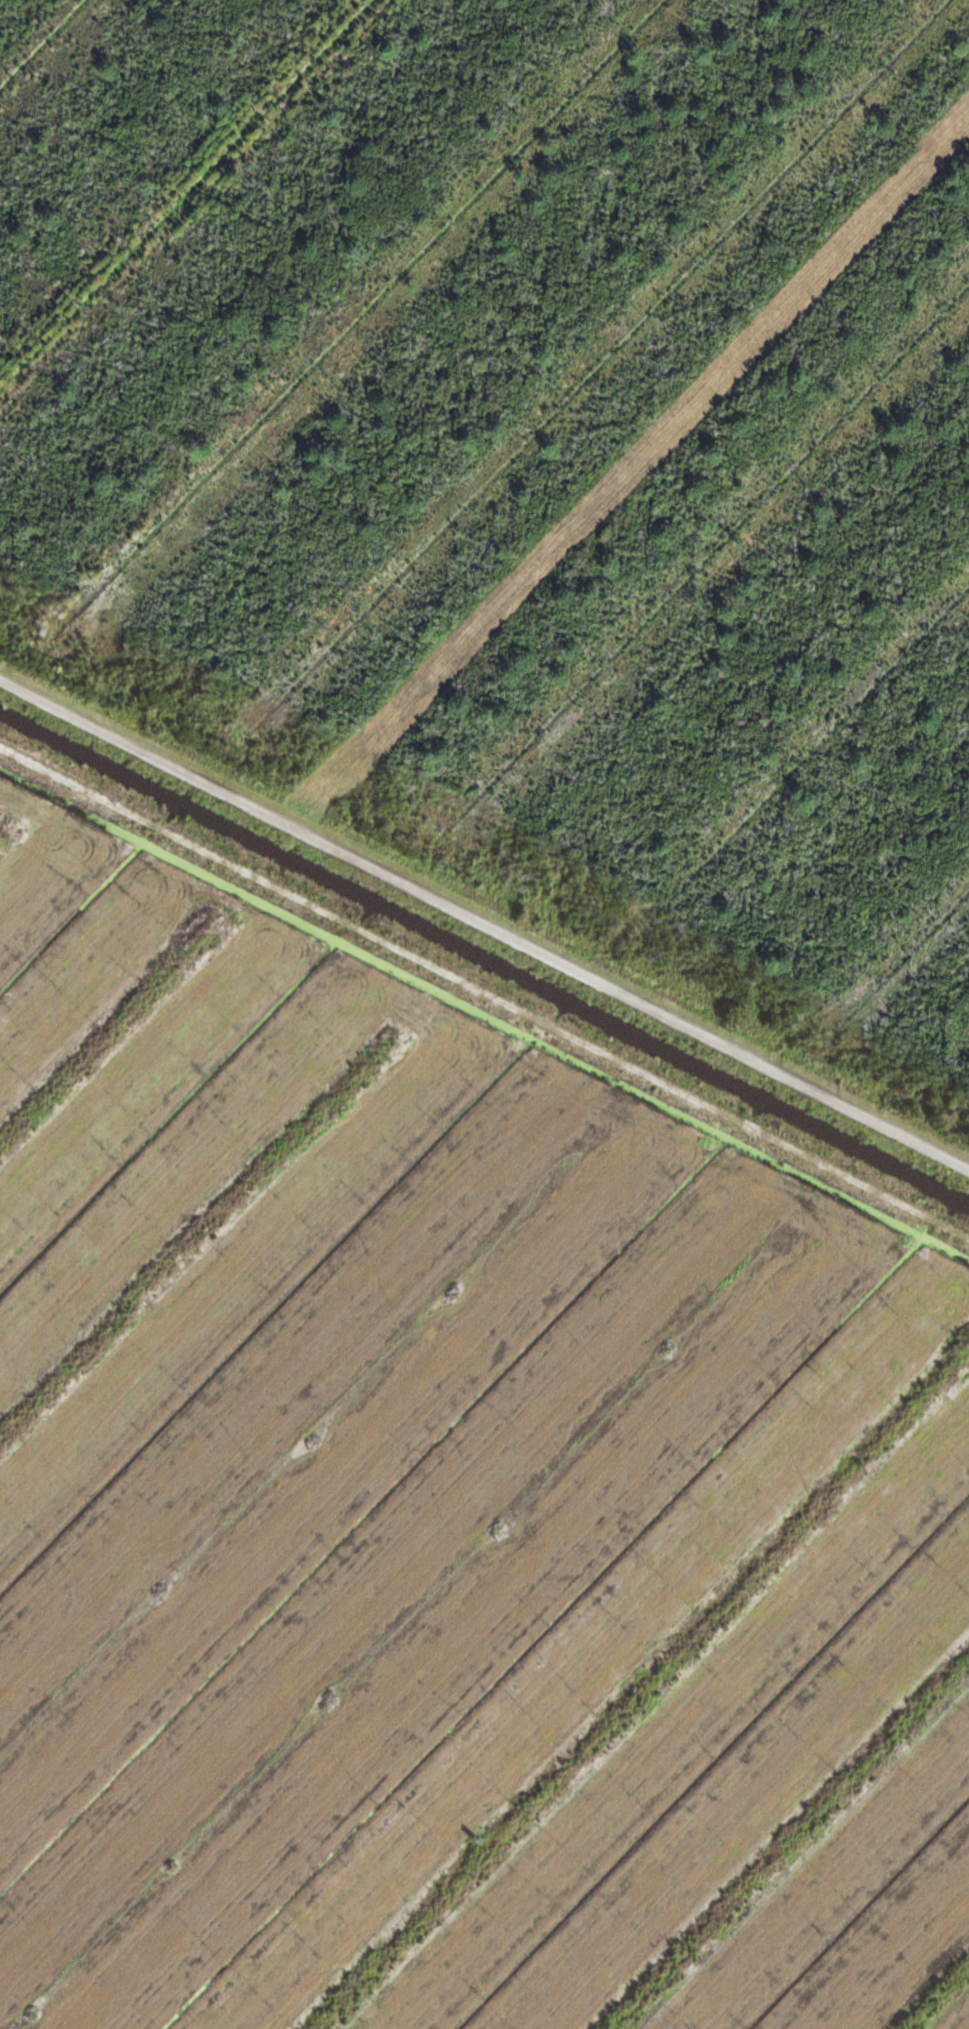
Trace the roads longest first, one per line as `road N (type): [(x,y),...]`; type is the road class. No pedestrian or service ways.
road 1 (residential): [(968,1177),(0,689)]

